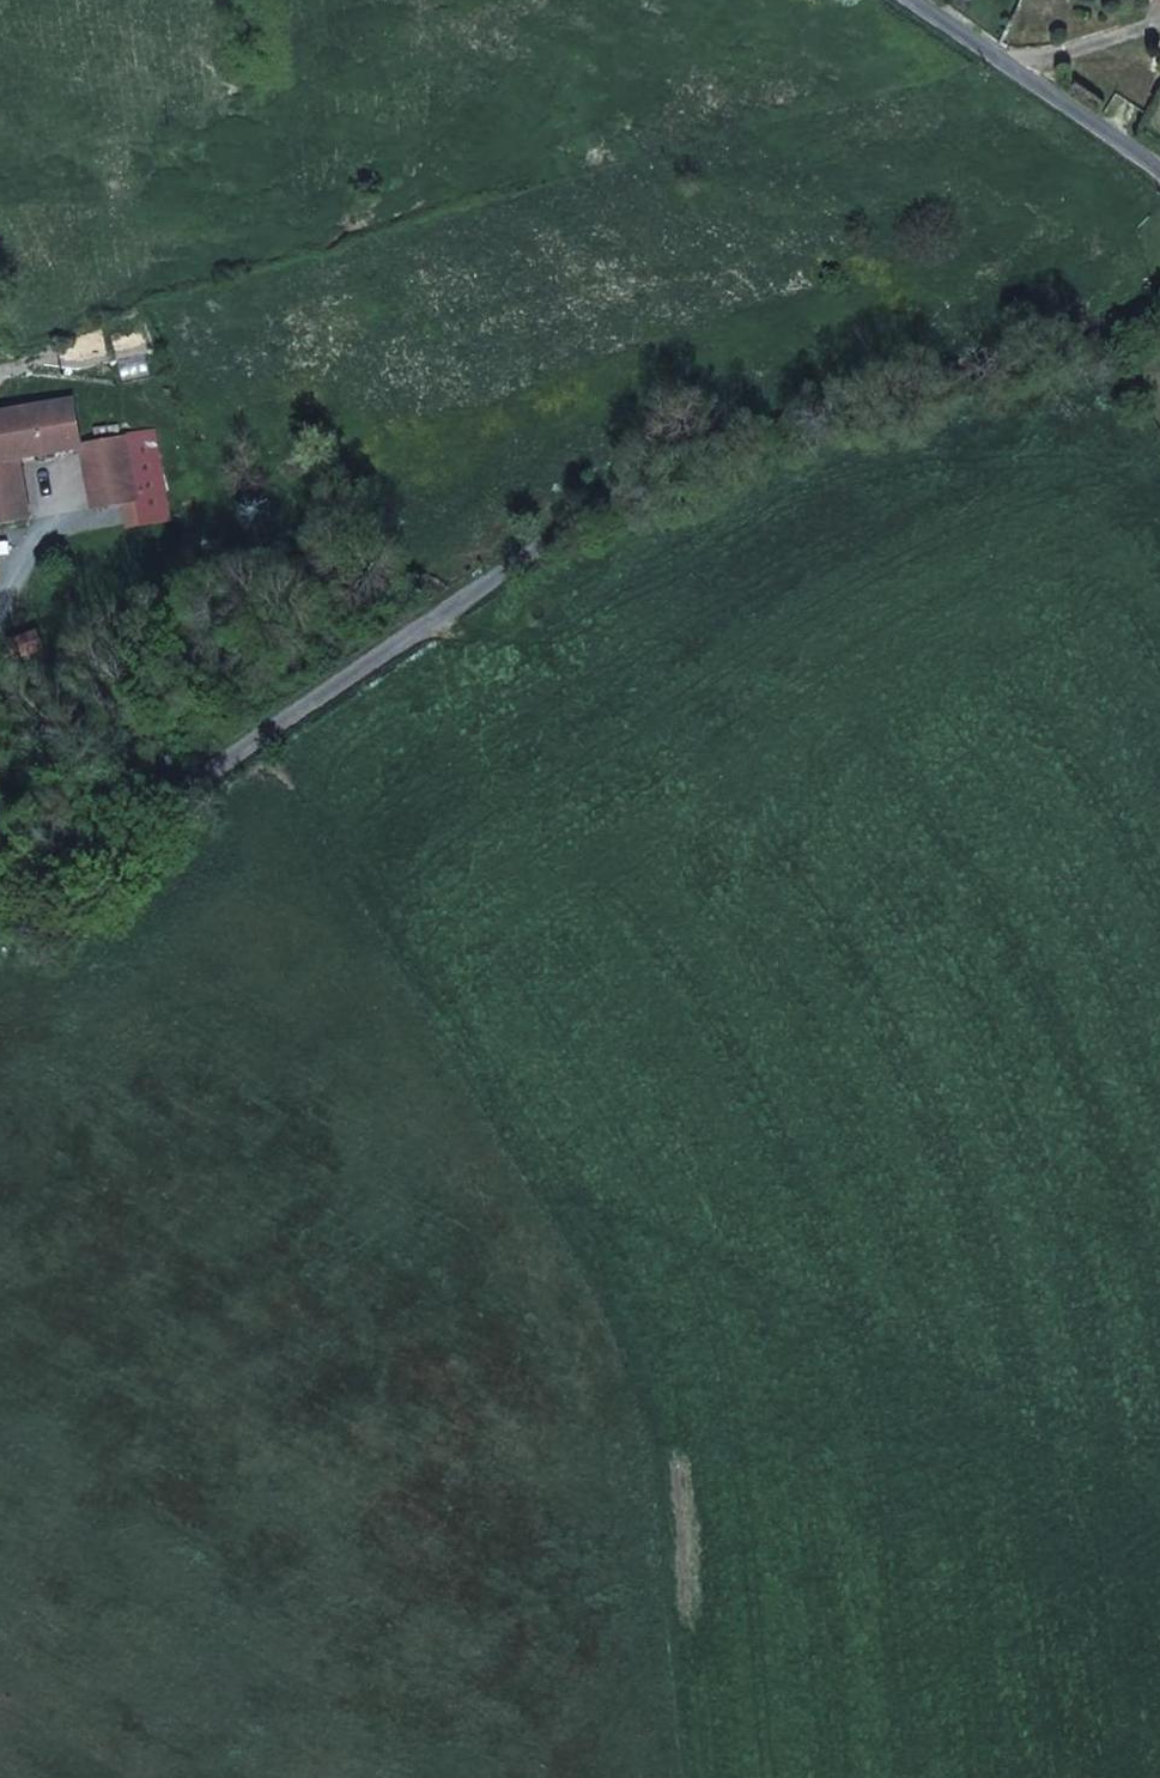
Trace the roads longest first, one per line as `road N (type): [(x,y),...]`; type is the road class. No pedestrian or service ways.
road 1 (residential): [(1159,312),(1142,334),(841,407),(669,469),(69,879),(0,917)]
road 2 (residential): [(905,0),(1159,170)]

